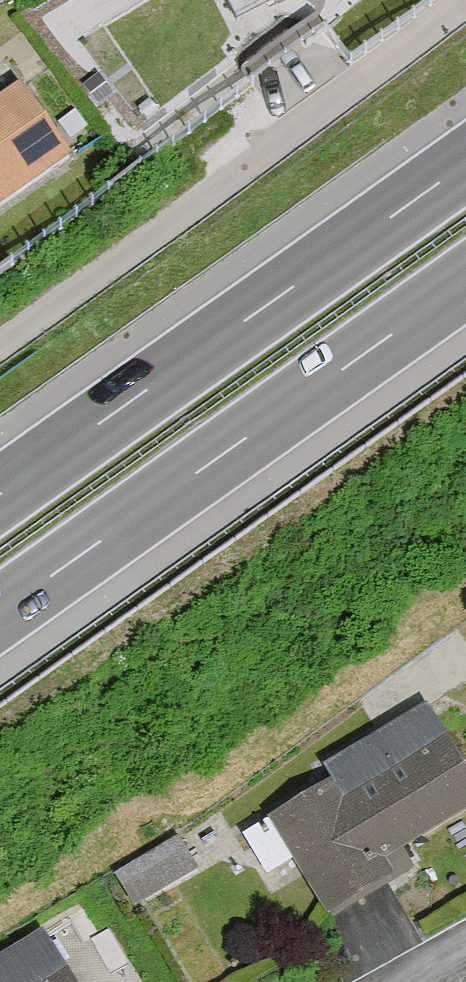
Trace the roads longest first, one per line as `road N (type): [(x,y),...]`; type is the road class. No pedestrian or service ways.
road 1 (residential): [(0,344),(465,0)]
road 2 (motorway): [(465,163),(0,495)]
road 3 (motorway): [(0,612),(465,281)]

